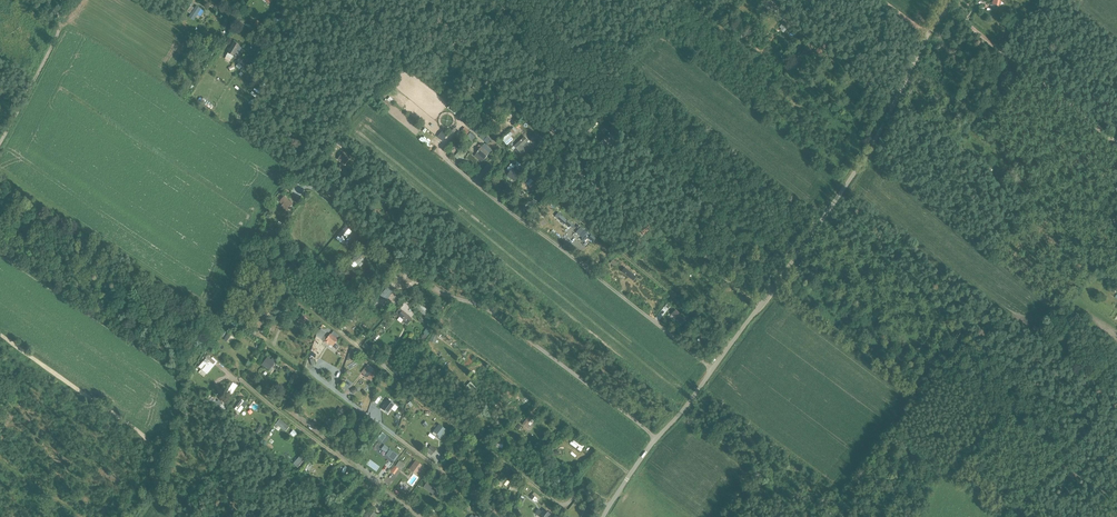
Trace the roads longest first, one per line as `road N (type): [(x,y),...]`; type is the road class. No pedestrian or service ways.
road 1 (residential): [(650,443),(482,305),(446,298),(317,194)]
road 2 (residential): [(450,53),(759,307)]
road 3 (residential): [(759,307),(843,190),(949,0)]
road 4 (residential): [(483,190),(713,369)]
road 5 (track): [(0,336),(148,446),(153,494),(181,516)]
road 6 (residential): [(502,516),(308,370)]
road 7 (residential): [(422,516),(242,381)]
road 8 (track): [(944,9),(1116,143)]
road 9 (residential): [(734,342),(570,212)]
road 10 (track): [(1116,377),(1093,425),(1020,516)]
road 11 (track): [(0,144),(58,31),(64,0)]
road 12 (track): [(1024,161),(910,72)]

